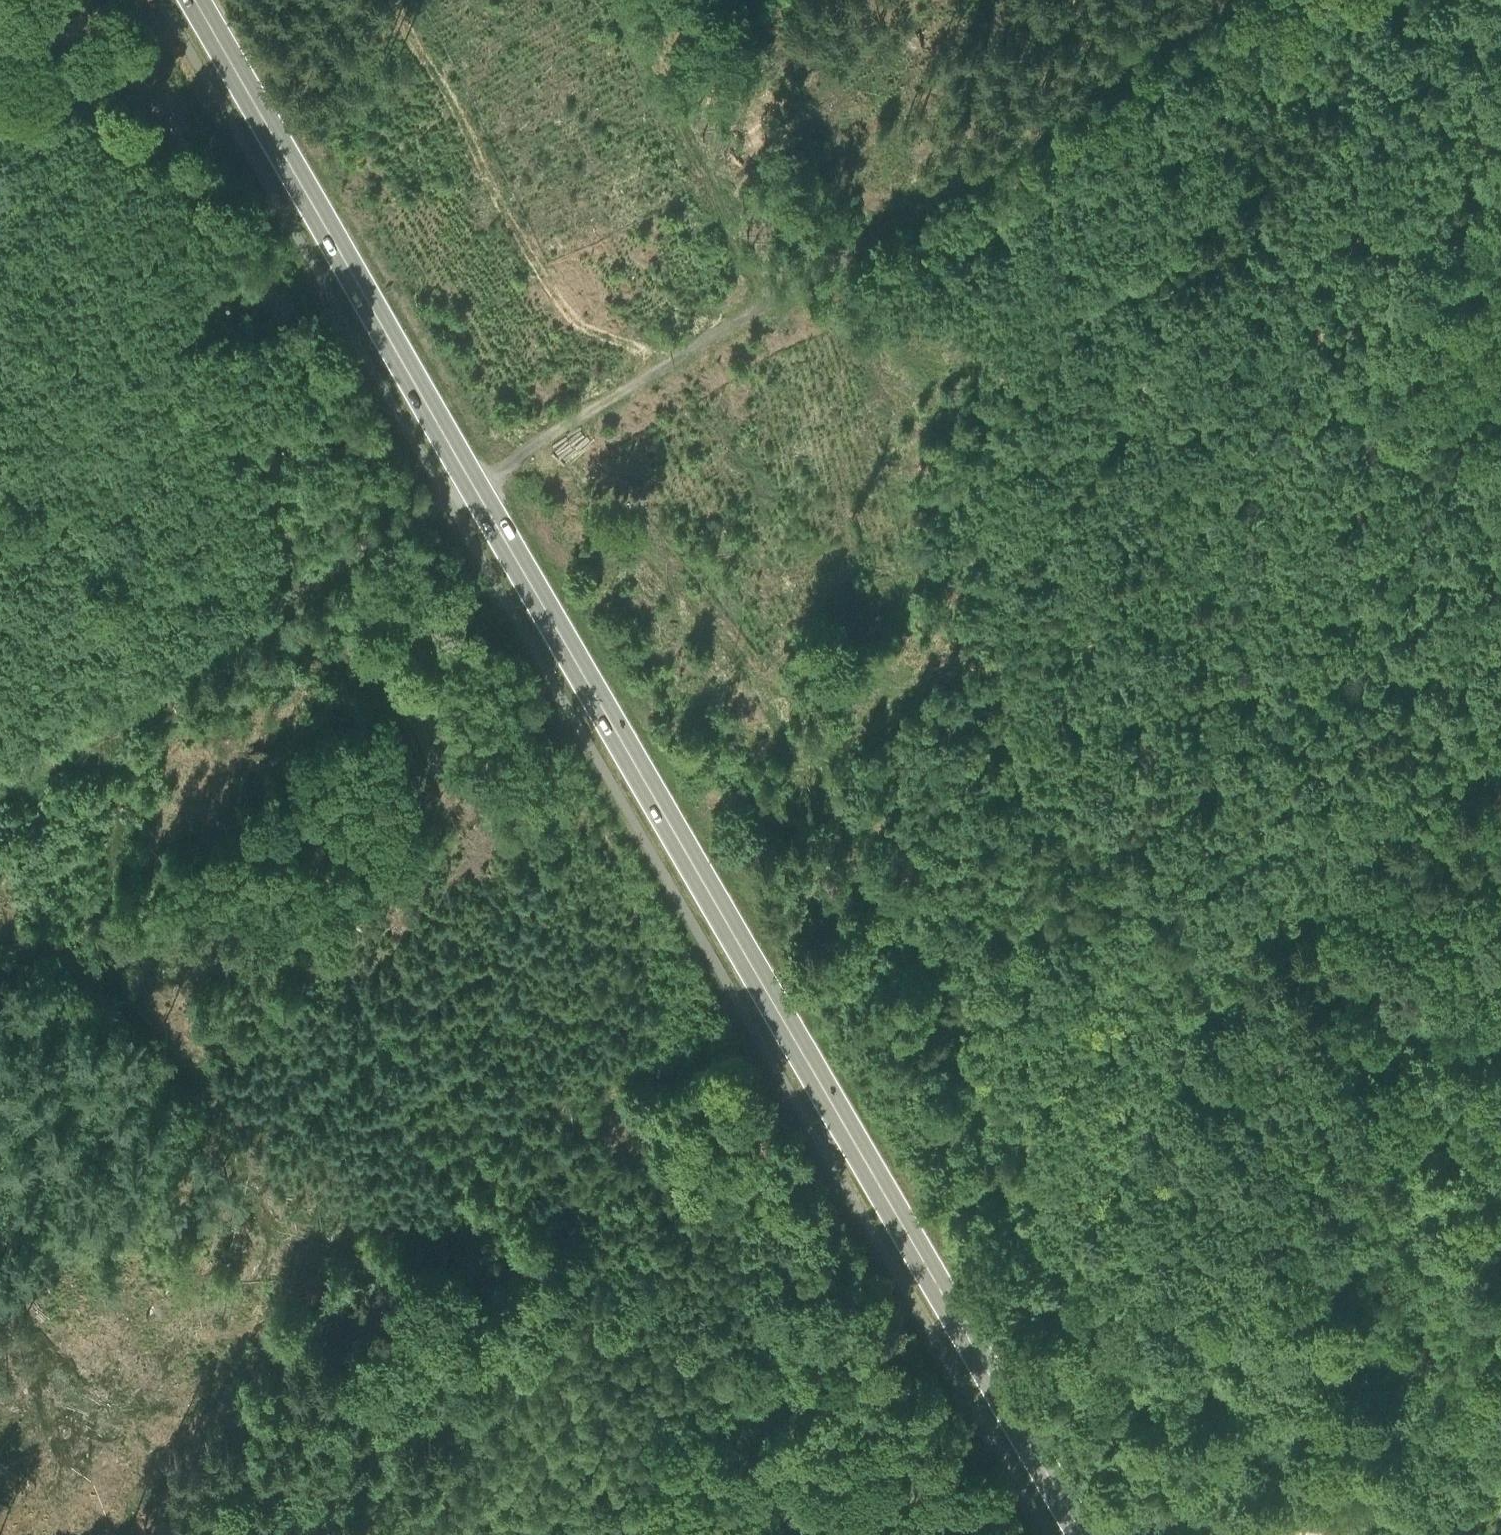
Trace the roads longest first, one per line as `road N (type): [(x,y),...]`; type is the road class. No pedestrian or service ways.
road 1 (primary): [(196,0),(1086,1534)]
road 2 (track): [(1229,0),(0,790)]

